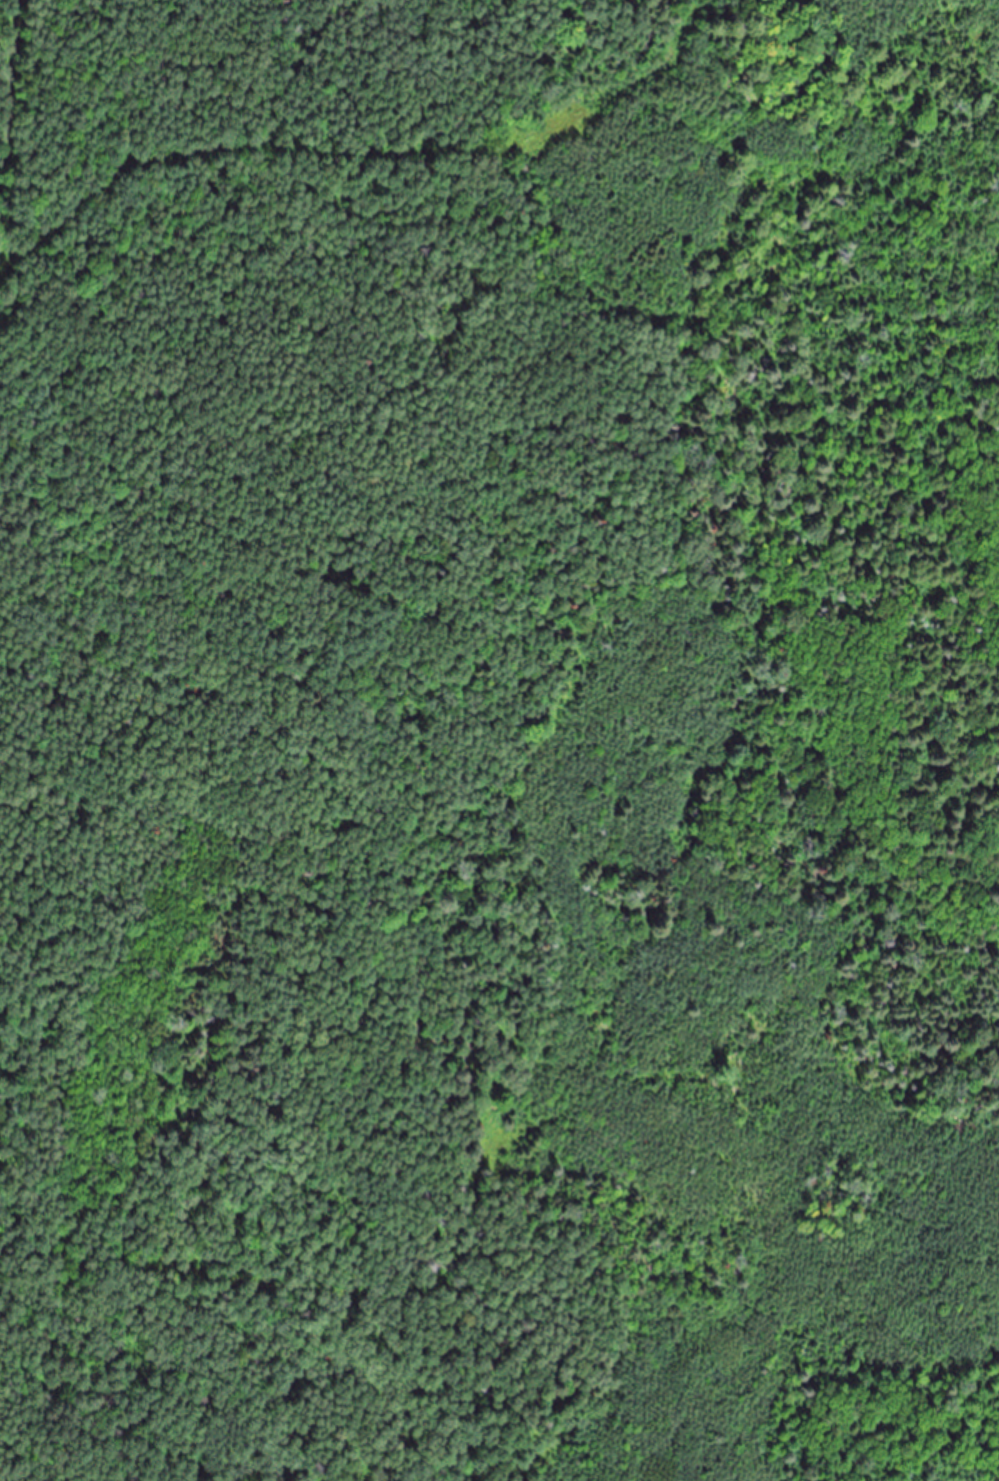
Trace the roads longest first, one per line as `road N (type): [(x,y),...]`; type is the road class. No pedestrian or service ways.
road 1 (track): [(0,265),(128,162),(507,155)]
road 2 (track): [(15,0),(0,175)]

